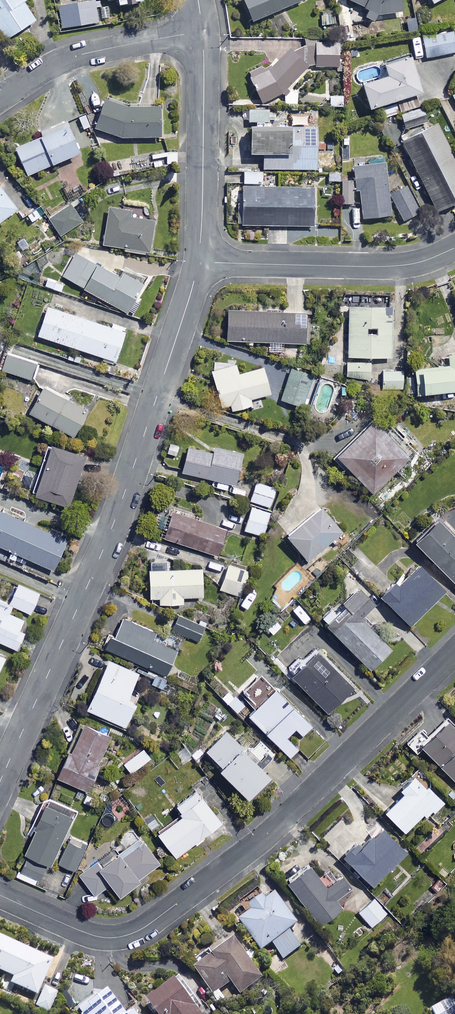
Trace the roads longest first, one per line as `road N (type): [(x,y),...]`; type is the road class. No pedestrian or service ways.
road 1 (residential): [(0,895),(93,936),(137,931),(258,843),(454,651)]
road 2 (residential): [(199,262),(112,527),(0,782)]
road 3 (residential): [(454,247),(400,266),(199,262)]
road 4 (residential): [(203,32),(199,262)]
road 5 (residential): [(0,99),(70,57),(203,32)]

